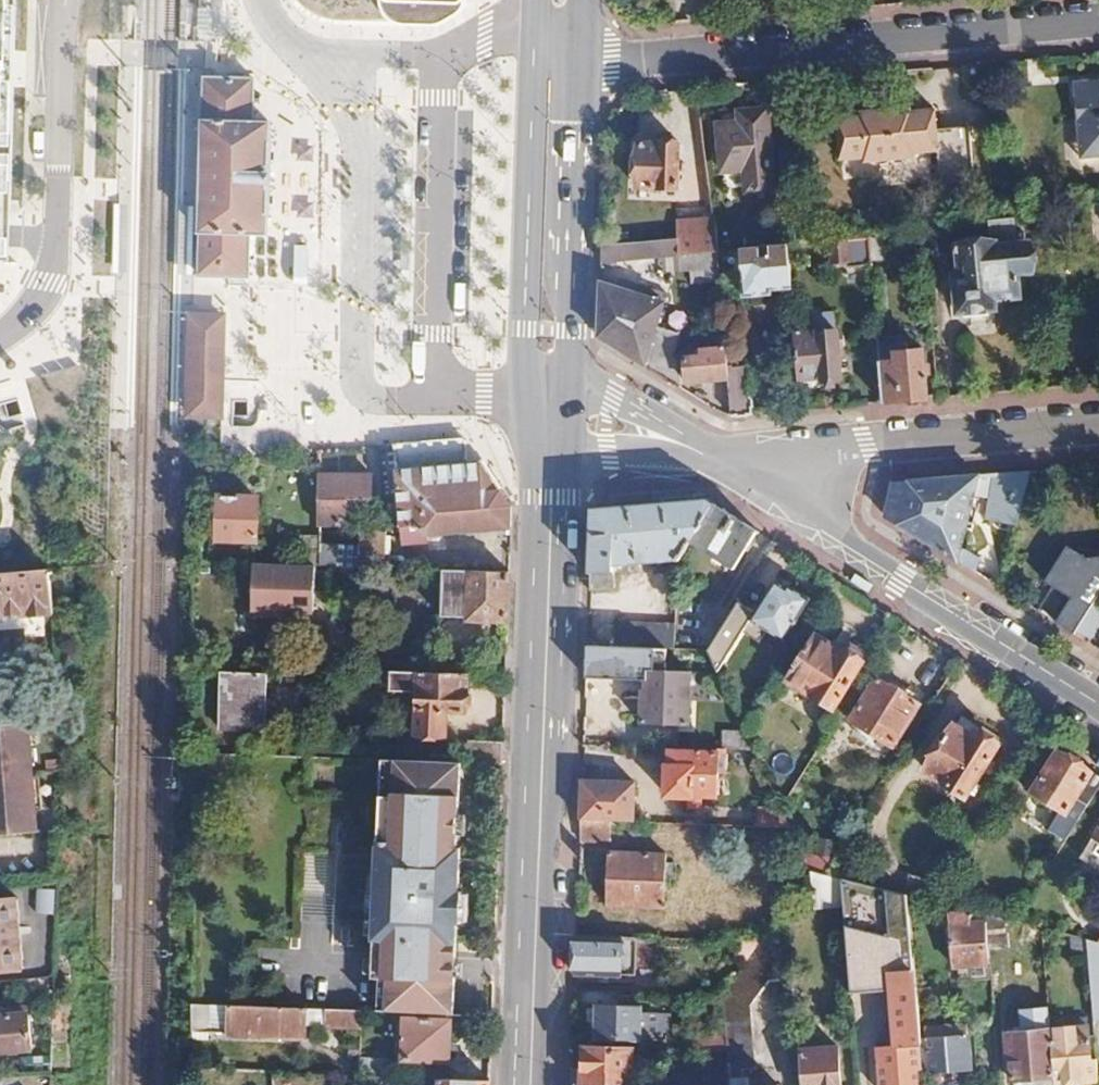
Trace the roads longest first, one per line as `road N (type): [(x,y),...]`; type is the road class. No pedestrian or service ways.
road 1 (primary): [(550,453),(527,1084)]
road 2 (residential): [(580,57),(1098,20)]
road 3 (tertiary): [(1098,699),(731,467)]
road 4 (residential): [(731,467),(1098,432)]
road 5 (residential): [(66,0),(59,190),(45,286),(0,336)]
road 6 (primary): [(534,58),(523,330),(529,363),(550,393)]
road 7 (primary): [(550,393),(570,330),(580,57)]
road 8 (tertiary): [(702,449),(613,399),(550,393)]
road 9 (tertiary): [(550,453),(702,449)]

